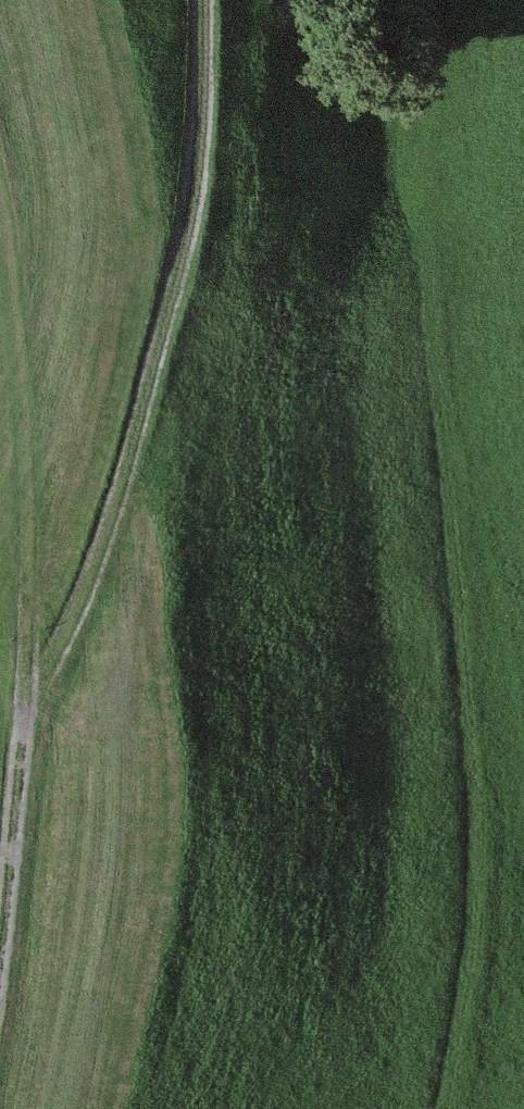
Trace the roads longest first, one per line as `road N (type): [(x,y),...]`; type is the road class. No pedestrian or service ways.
road 1 (track): [(219,0),(223,79),(202,246),(108,575),(34,748)]
road 2 (track): [(34,748),(34,509),(18,267),(0,193)]
road 3 (track): [(0,1025),(34,748)]

